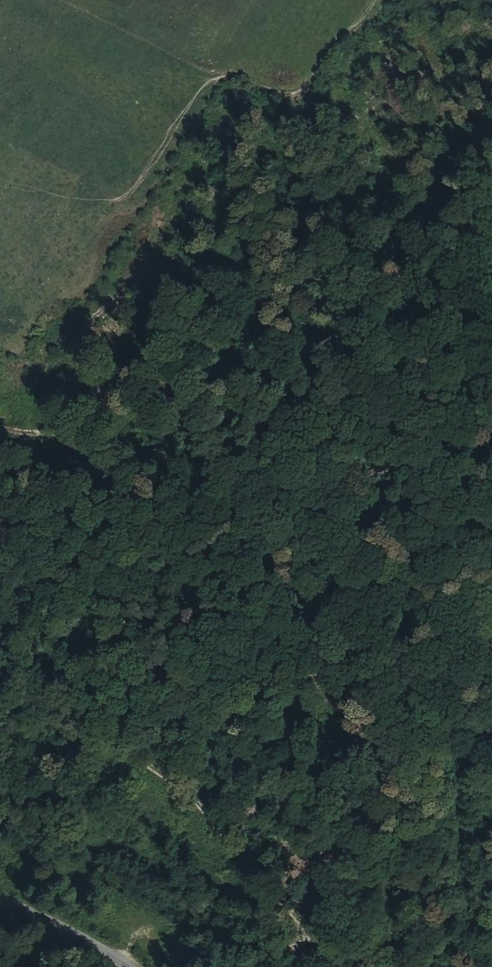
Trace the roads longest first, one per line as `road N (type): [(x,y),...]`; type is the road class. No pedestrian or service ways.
road 1 (unclassified): [(0,899),(81,935),(128,966)]

